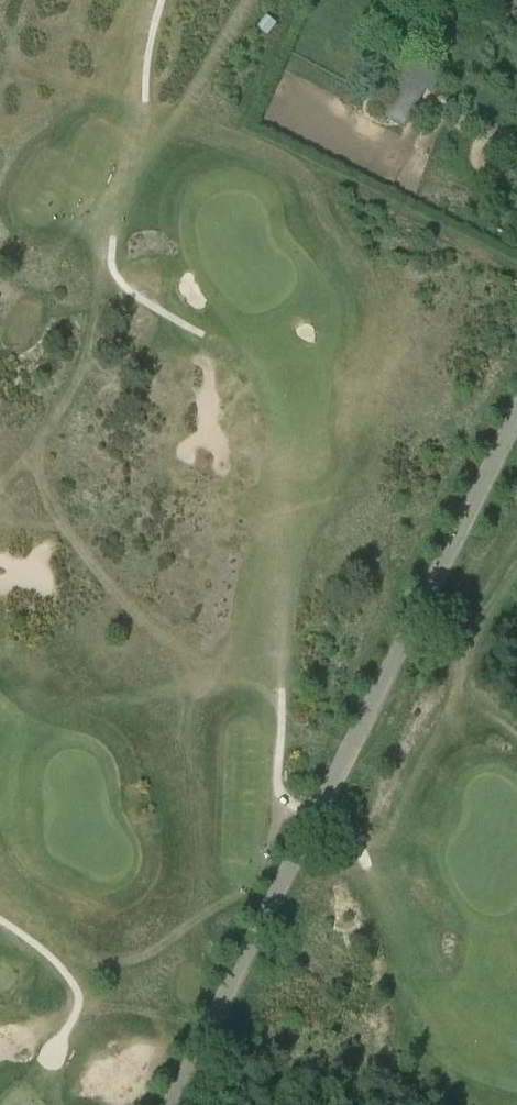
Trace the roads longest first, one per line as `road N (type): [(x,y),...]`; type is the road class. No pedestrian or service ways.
road 1 (track): [(368,862),(280,793),(278,713),(268,697),(142,625),(67,536),(36,476),(39,435),(84,368),(100,255),(132,185),(254,0)]
road 2 (unclassified): [(167,1104),(516,409)]
road 3 (track): [(347,751),(310,735),(276,706),(301,522)]
road 4 (track): [(516,564),(460,667),(459,715)]

